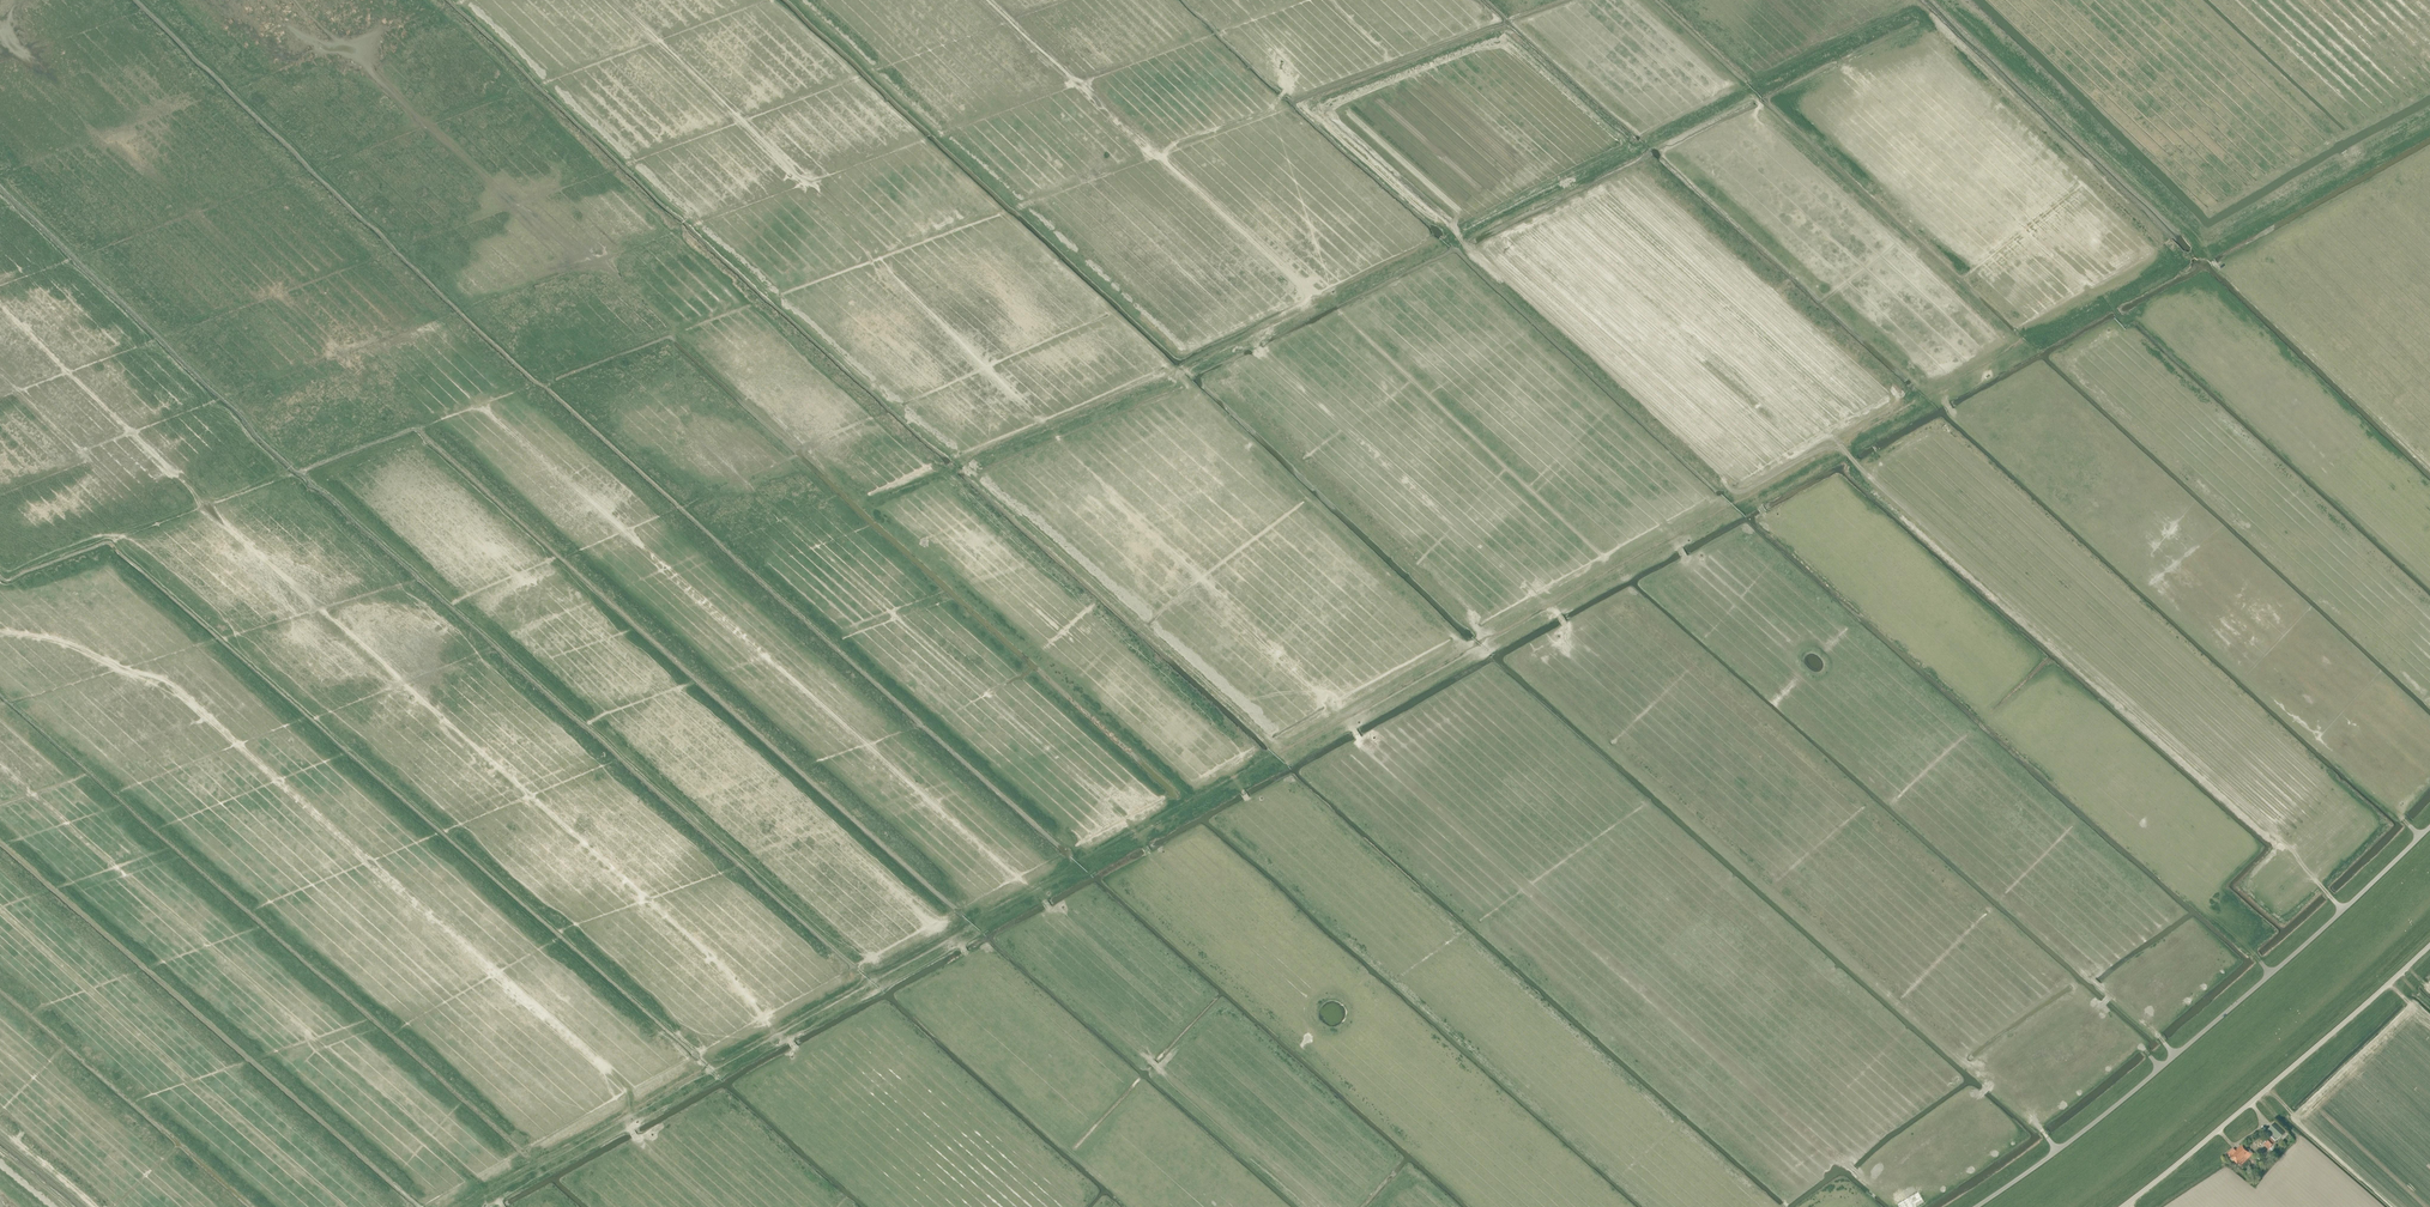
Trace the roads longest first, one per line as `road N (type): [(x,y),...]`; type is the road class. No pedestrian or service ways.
road 1 (unclassified): [(2123,1206),(2429,945)]

